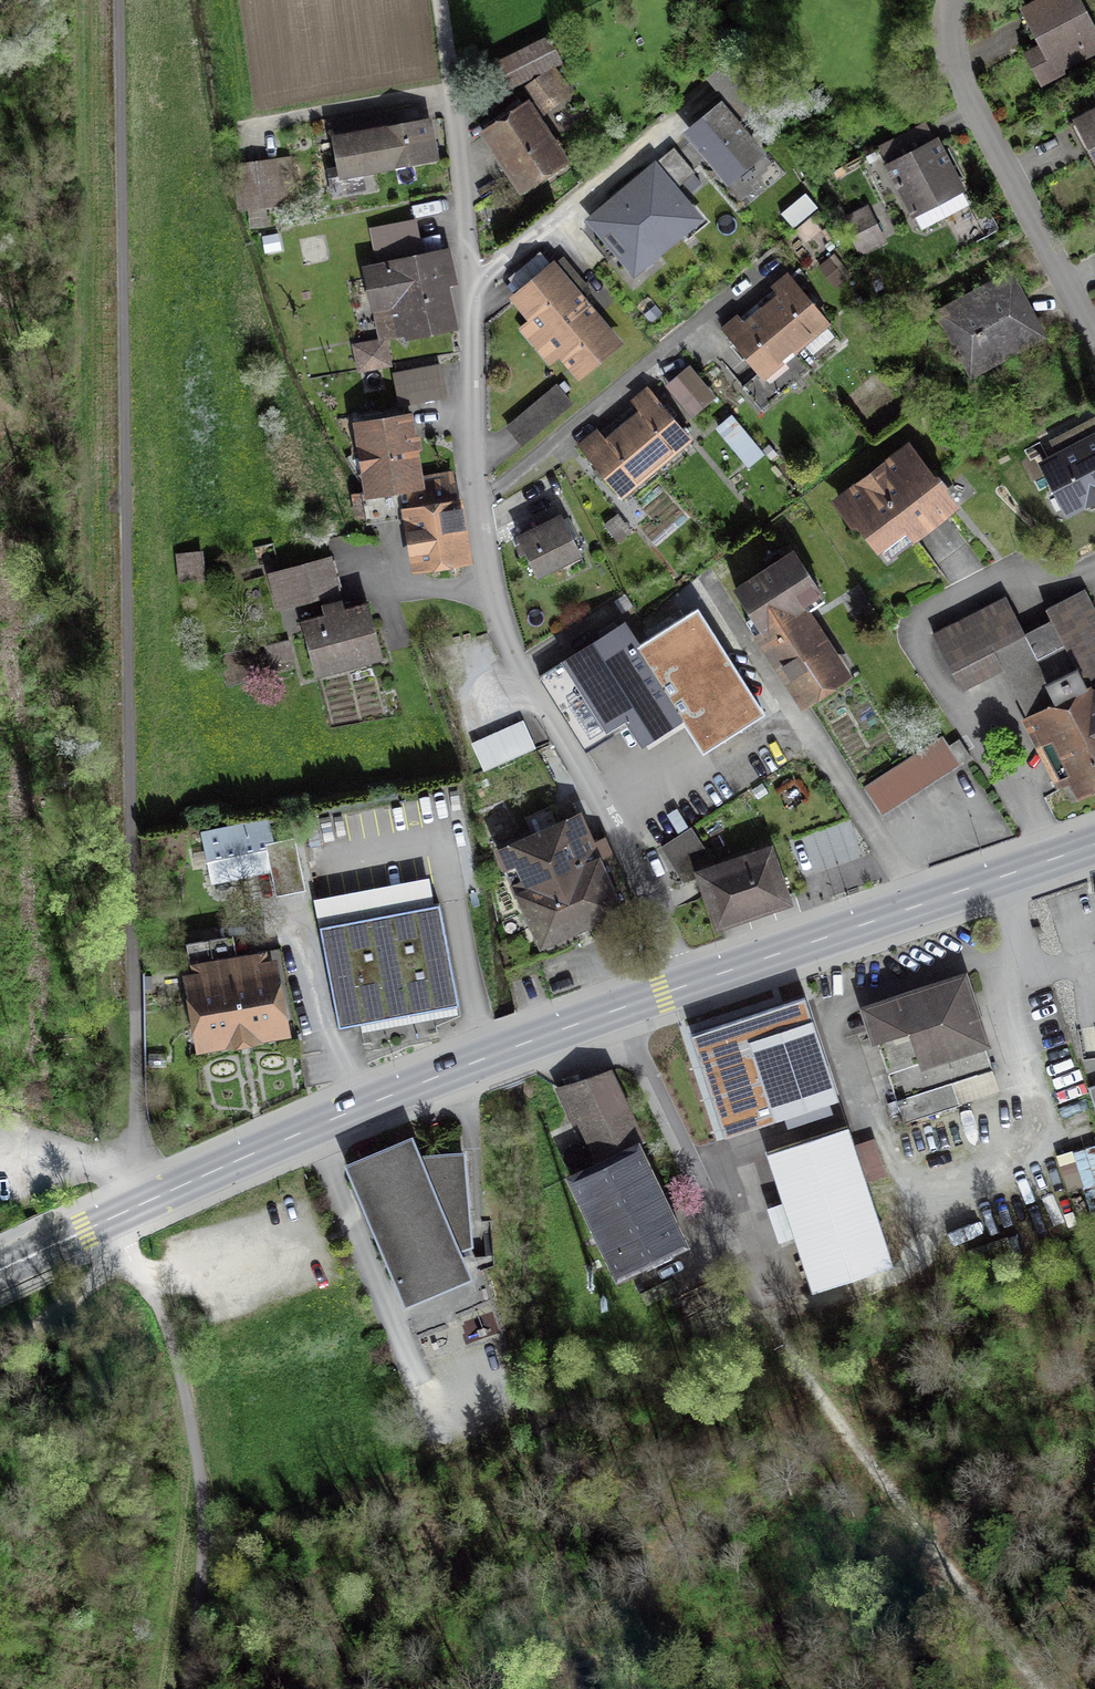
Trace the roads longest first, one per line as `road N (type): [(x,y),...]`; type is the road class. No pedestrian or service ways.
road 1 (residential): [(692,984),(514,655),(494,600),(473,466),(472,282),(440,0)]
road 2 (track): [(1094,1430),(923,1522),(840,1578),(636,1611),(590,1662),(506,1667),(387,1635)]
road 3 (secondary): [(0,1271),(313,1128),(692,984)]
road 4 (track): [(781,1341),(1049,1688)]
road 5 (secondary): [(692,984),(1094,845)]
road 6 (residential): [(1094,335),(972,99),(955,36),(955,0)]
road 7 (track): [(202,1538),(306,1570),(387,1635),(382,1688)]
road 8 (track): [(136,1256),(0,1354)]

